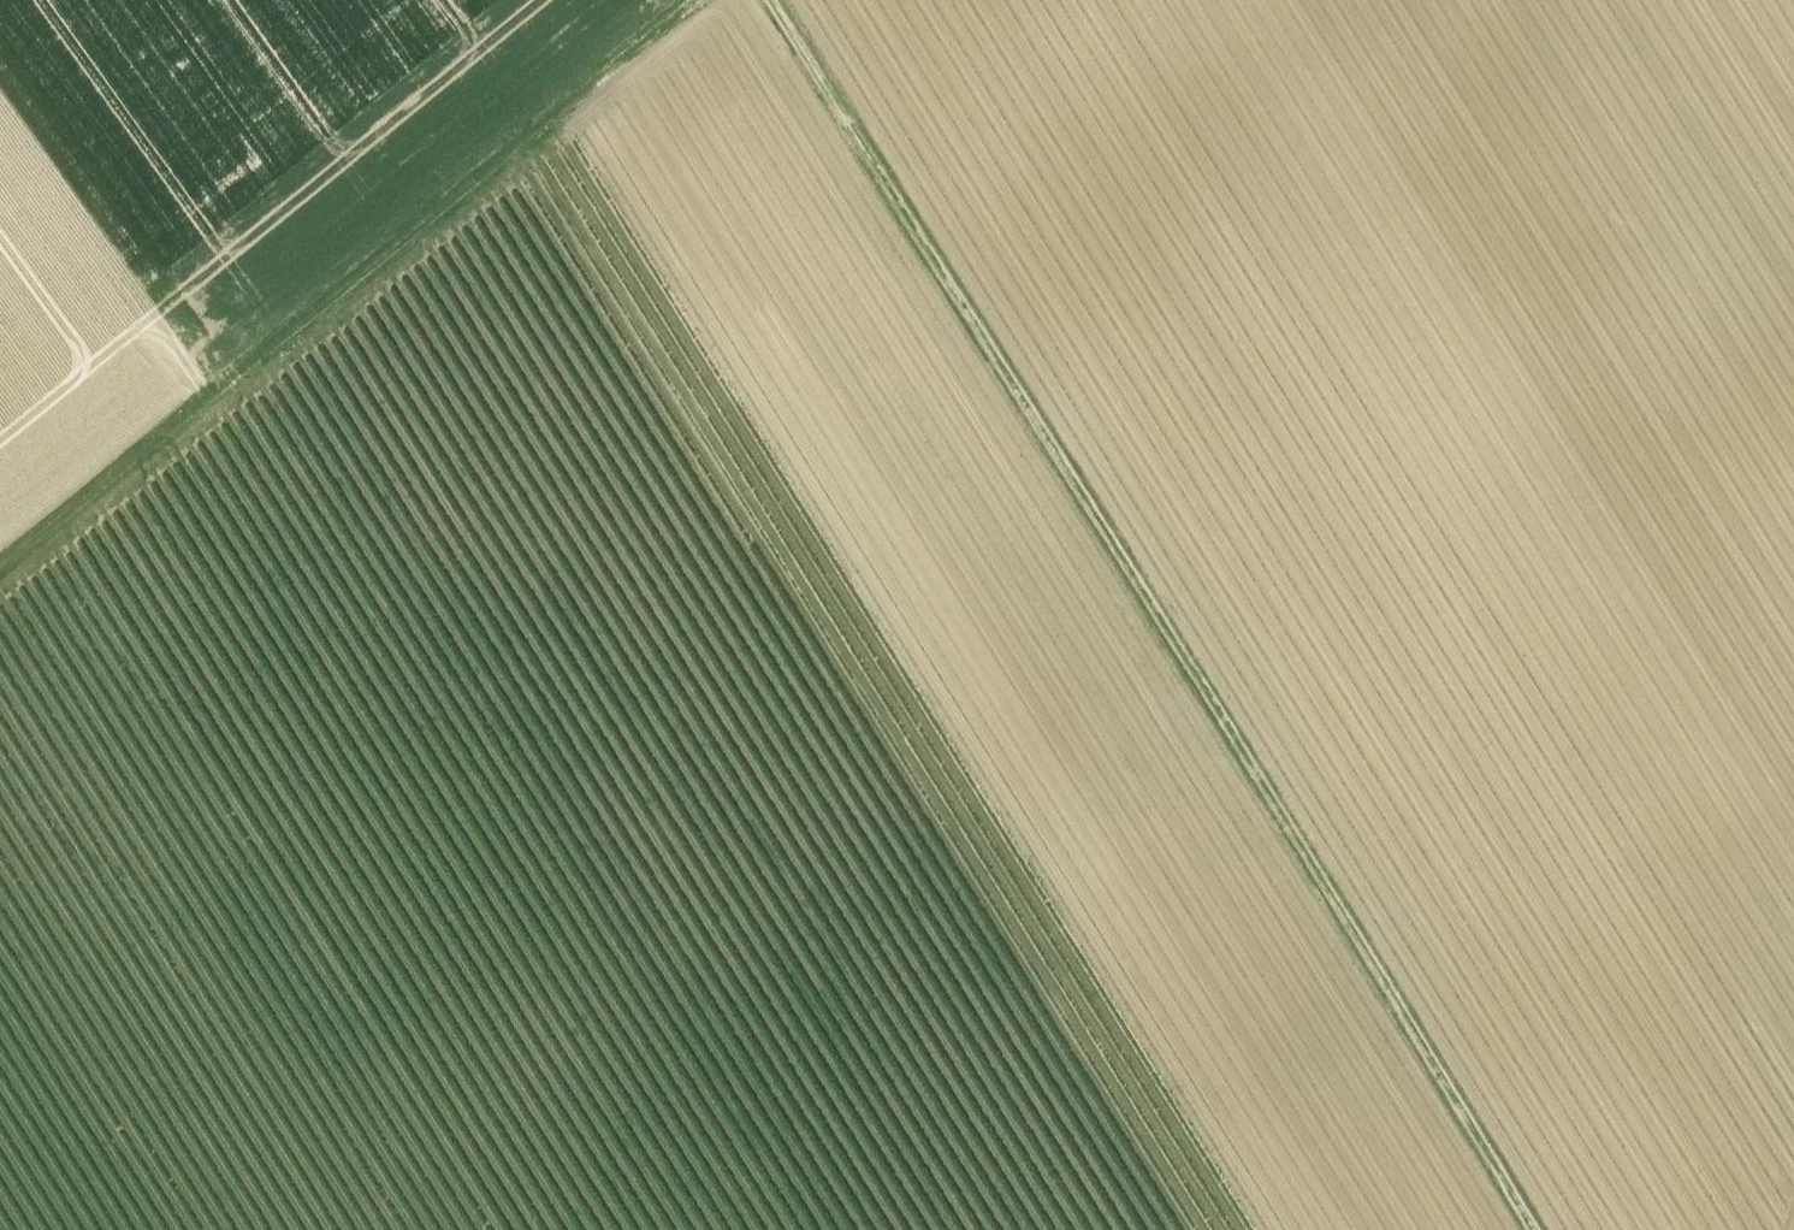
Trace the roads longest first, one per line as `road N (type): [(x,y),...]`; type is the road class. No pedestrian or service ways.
road 1 (track): [(1535,1229),(1214,701),(772,0)]
road 2 (track): [(691,0),(107,506),(0,588)]
road 3 (track): [(516,1229),(1214,701)]

